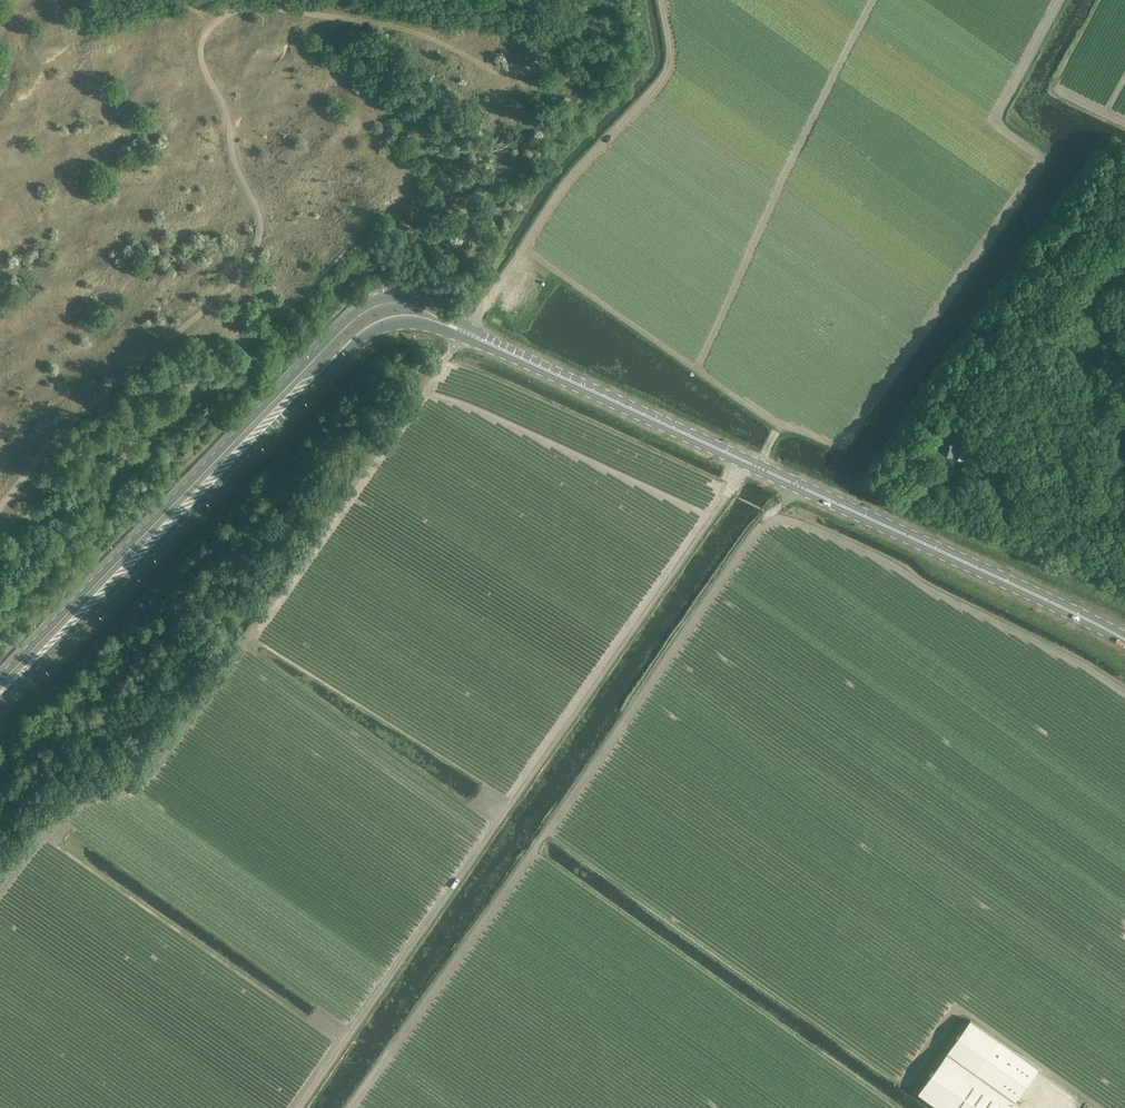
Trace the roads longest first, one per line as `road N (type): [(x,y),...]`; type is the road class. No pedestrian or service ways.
road 1 (track): [(434,370),(462,370),(724,486),(768,514),(804,522),(1124,695)]
road 2 (track): [(799,486),(768,514),(350,1107)]
road 3 (secondary): [(459,329),(1124,640)]
road 4 (track): [(0,881),(40,832),(82,803),(139,783),(161,759),(434,370)]
road 5 (primary): [(459,329),(411,298),(363,306),(0,678)]
road 6 (primary): [(0,698),(361,336),(396,323),(459,329)]
road 7 (track): [(0,506),(74,418),(228,290),(257,248),(258,211),(215,90)]
road 8 (track): [(560,0),(537,46),(505,73),(385,21),(243,8),(214,22)]

